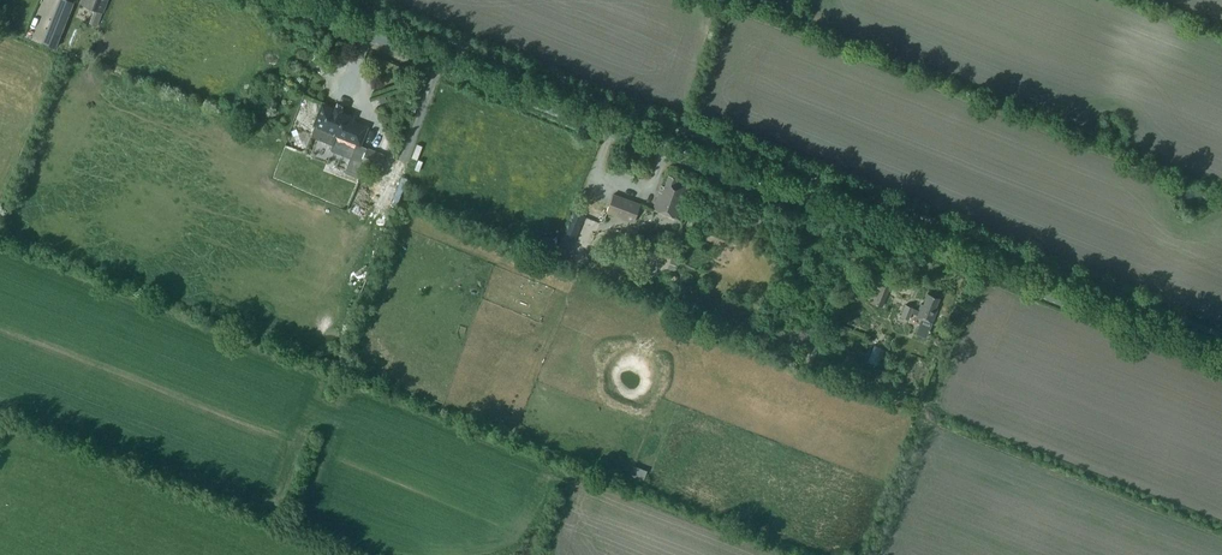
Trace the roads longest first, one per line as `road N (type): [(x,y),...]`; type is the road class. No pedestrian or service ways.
road 1 (tertiary): [(1221,363),(288,0)]

